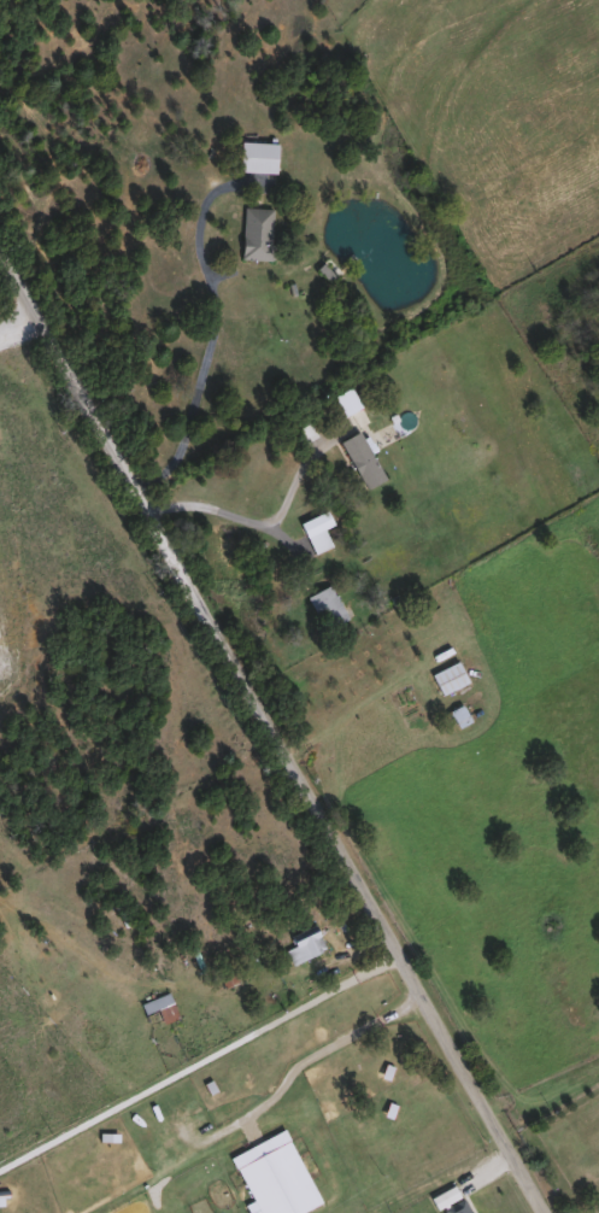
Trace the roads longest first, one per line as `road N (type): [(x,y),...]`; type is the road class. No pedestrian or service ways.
road 1 (residential): [(555,1212),(0,233)]

